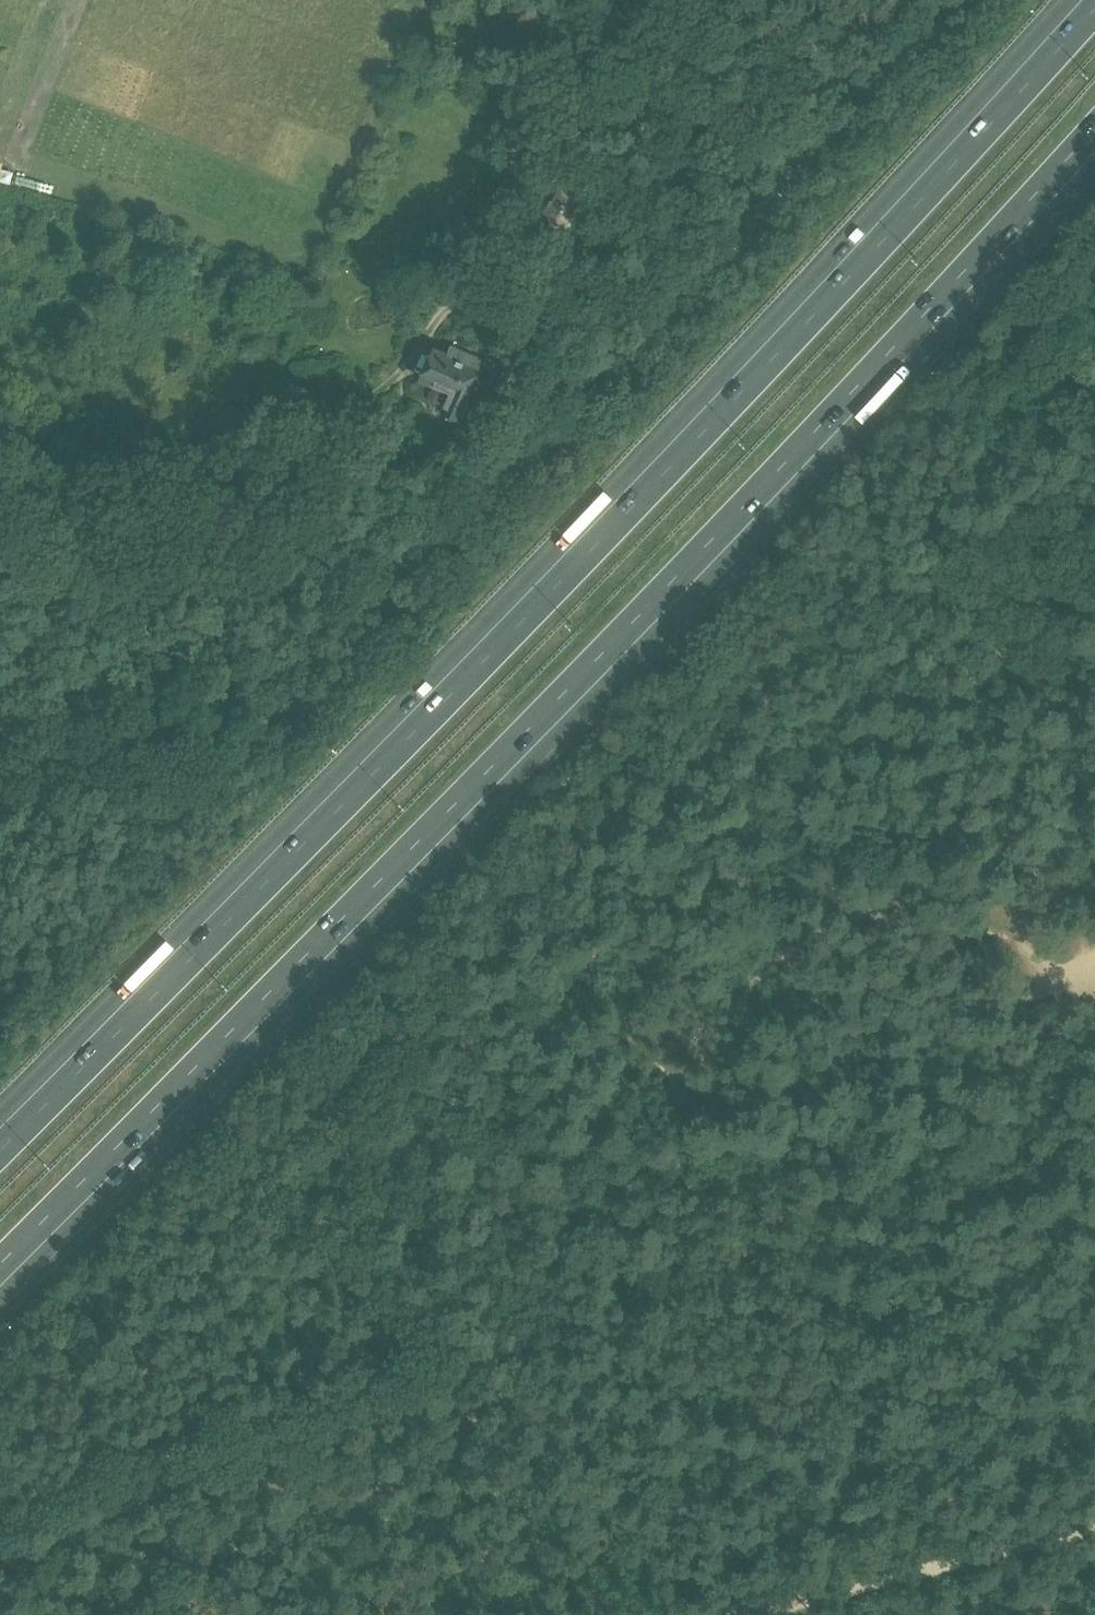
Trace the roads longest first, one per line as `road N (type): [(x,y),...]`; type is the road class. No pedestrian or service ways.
road 1 (motorway): [(0,1265),(408,863),(823,434),(1094,129)]
road 2 (motorway): [(1093,0),(502,627),(0,1136)]
road 3 (unclassified): [(0,716),(278,646),(492,490),(629,359),(914,42),(940,0)]
road 4 (track): [(1094,1525),(749,1614)]

